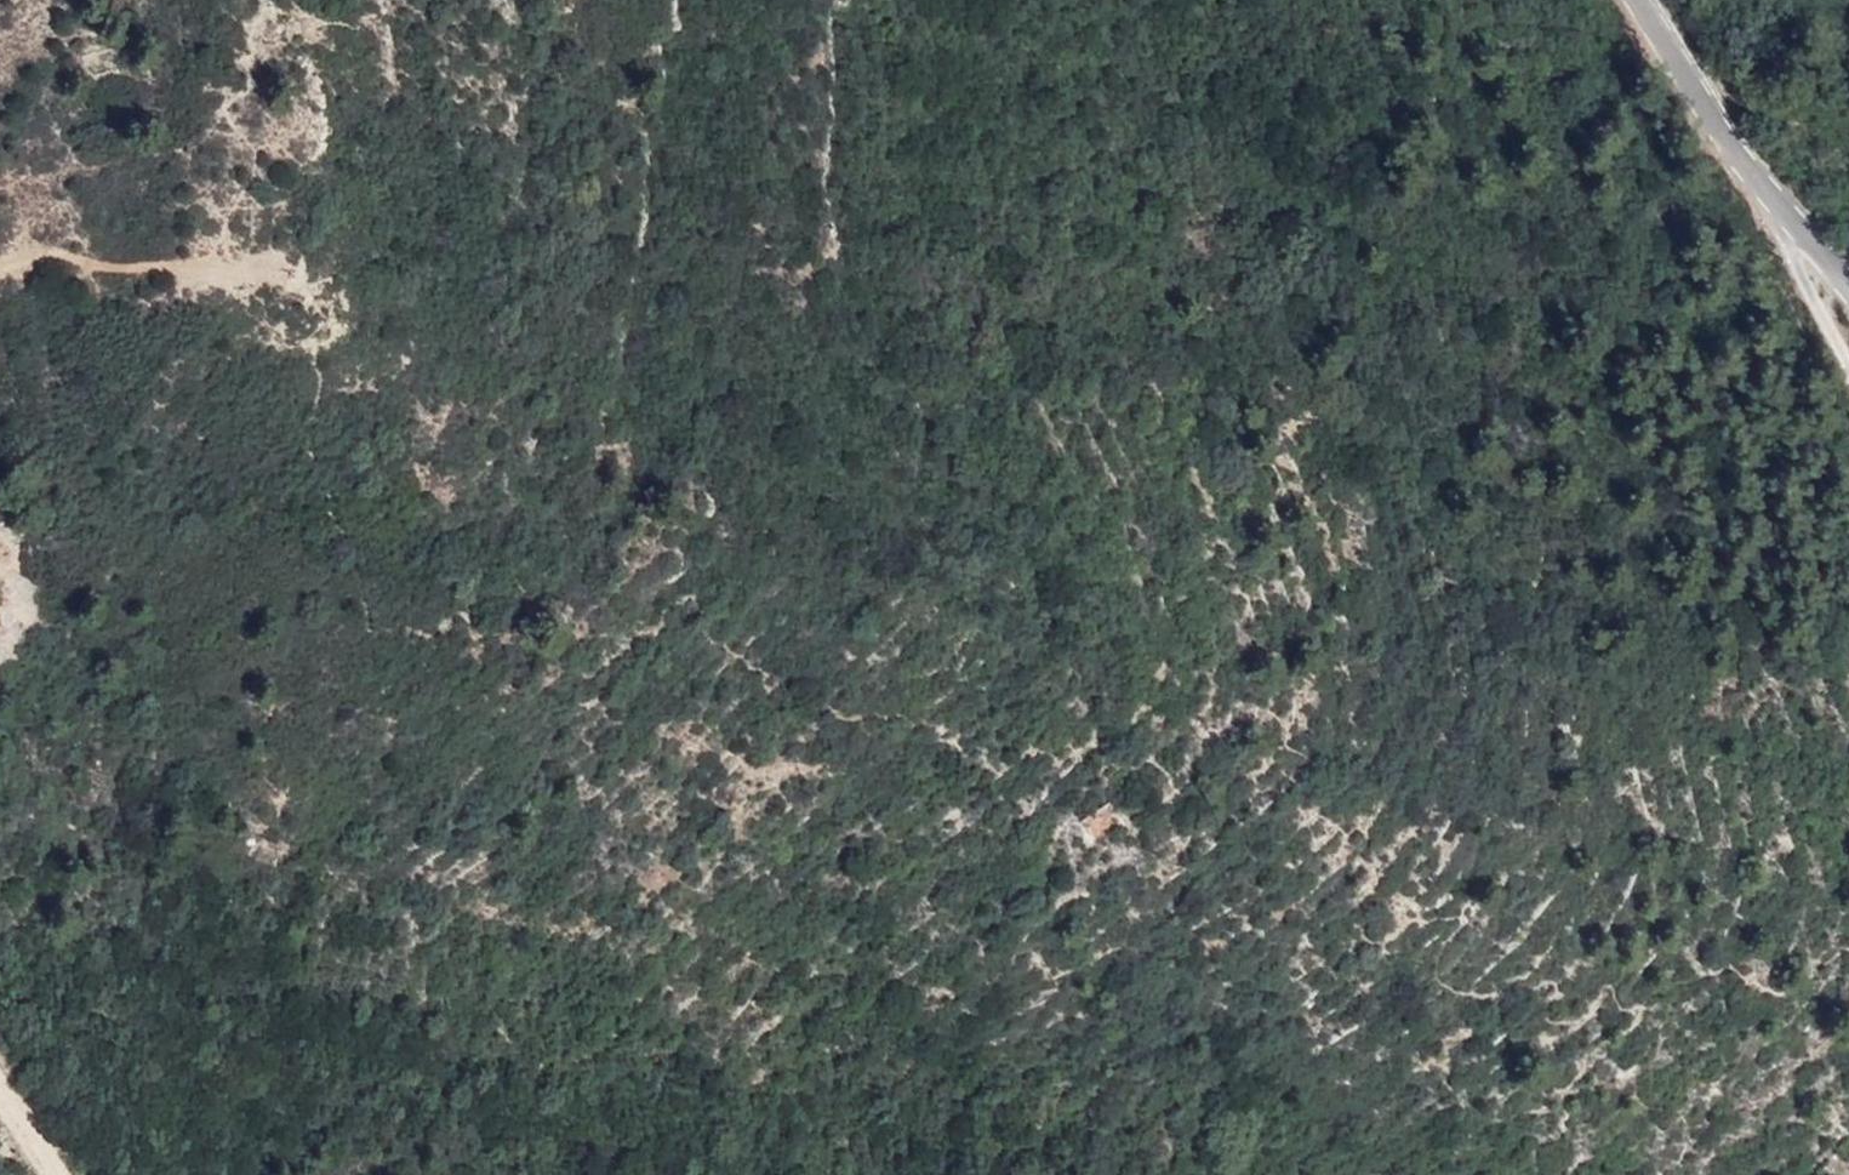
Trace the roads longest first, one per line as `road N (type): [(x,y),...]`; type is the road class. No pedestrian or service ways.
road 1 (tertiary): [(1640,0),(1722,133),(1848,296)]
road 2 (track): [(1848,363),(1787,244)]

